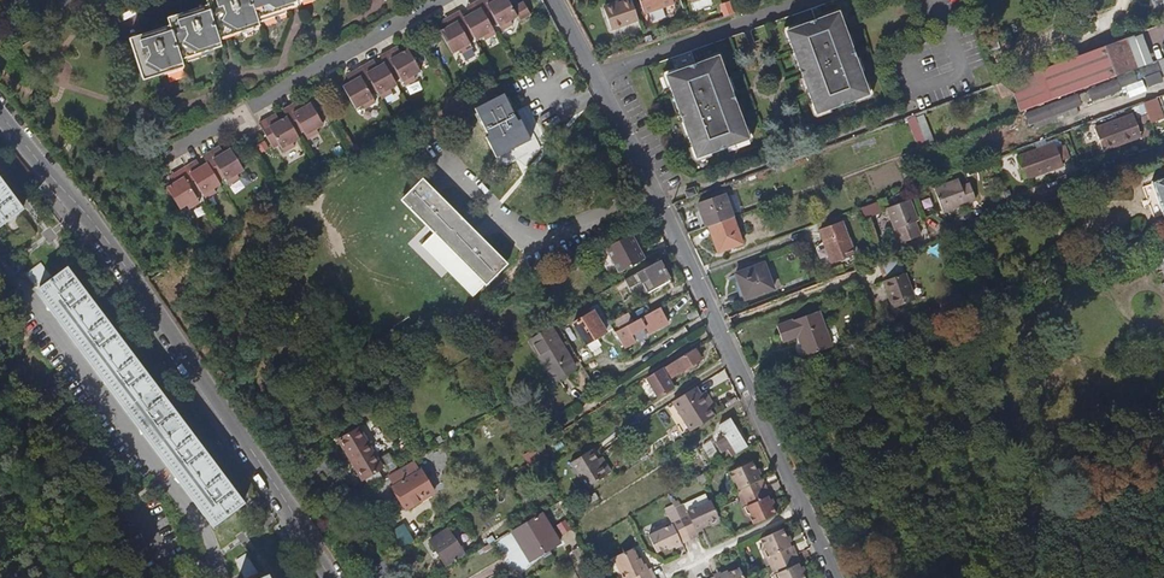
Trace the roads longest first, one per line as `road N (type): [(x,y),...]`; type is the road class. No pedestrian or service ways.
road 1 (residential): [(335,577),(101,231),(0,112)]
road 2 (residential): [(595,77),(666,208),(805,512)]
road 3 (residential): [(441,0),(167,155)]
road 4 (residential): [(595,77),(810,0)]
road 5 (residential): [(805,512),(686,564)]

